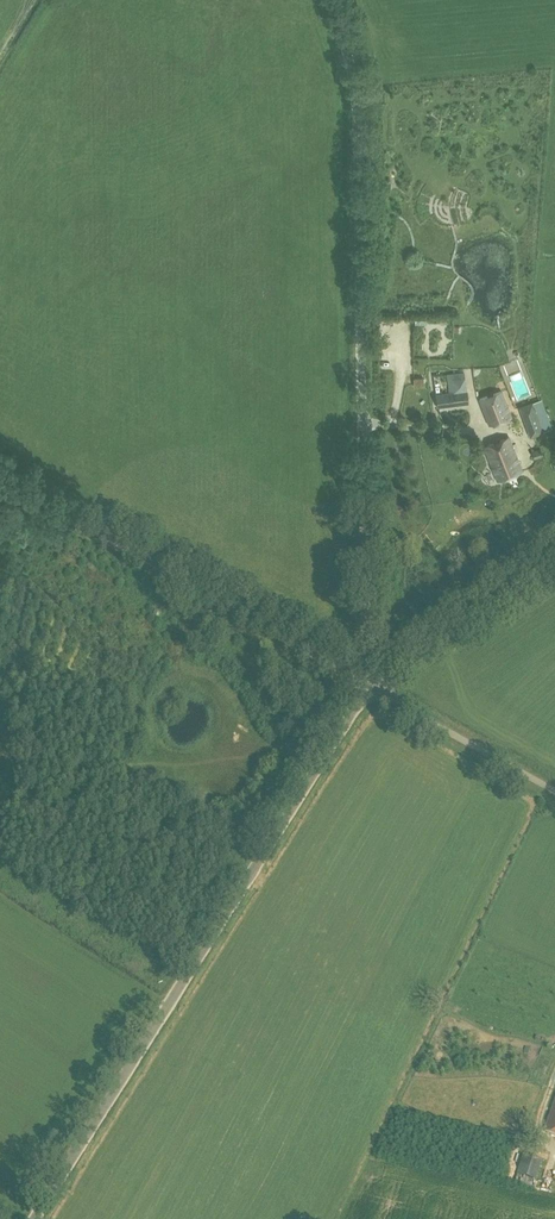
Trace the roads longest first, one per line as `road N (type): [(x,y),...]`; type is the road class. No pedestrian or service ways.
road 1 (unclassified): [(370,686),(360,113),(329,0)]
road 2 (unclassified): [(37,1218),(370,686)]
road 3 (unclassified): [(370,686),(0,475)]
road 4 (unclassified): [(370,686),(554,565)]
road 5 (unclassified): [(554,792),(370,686)]
road 6 (track): [(268,748),(311,729),(334,702),(370,686)]

